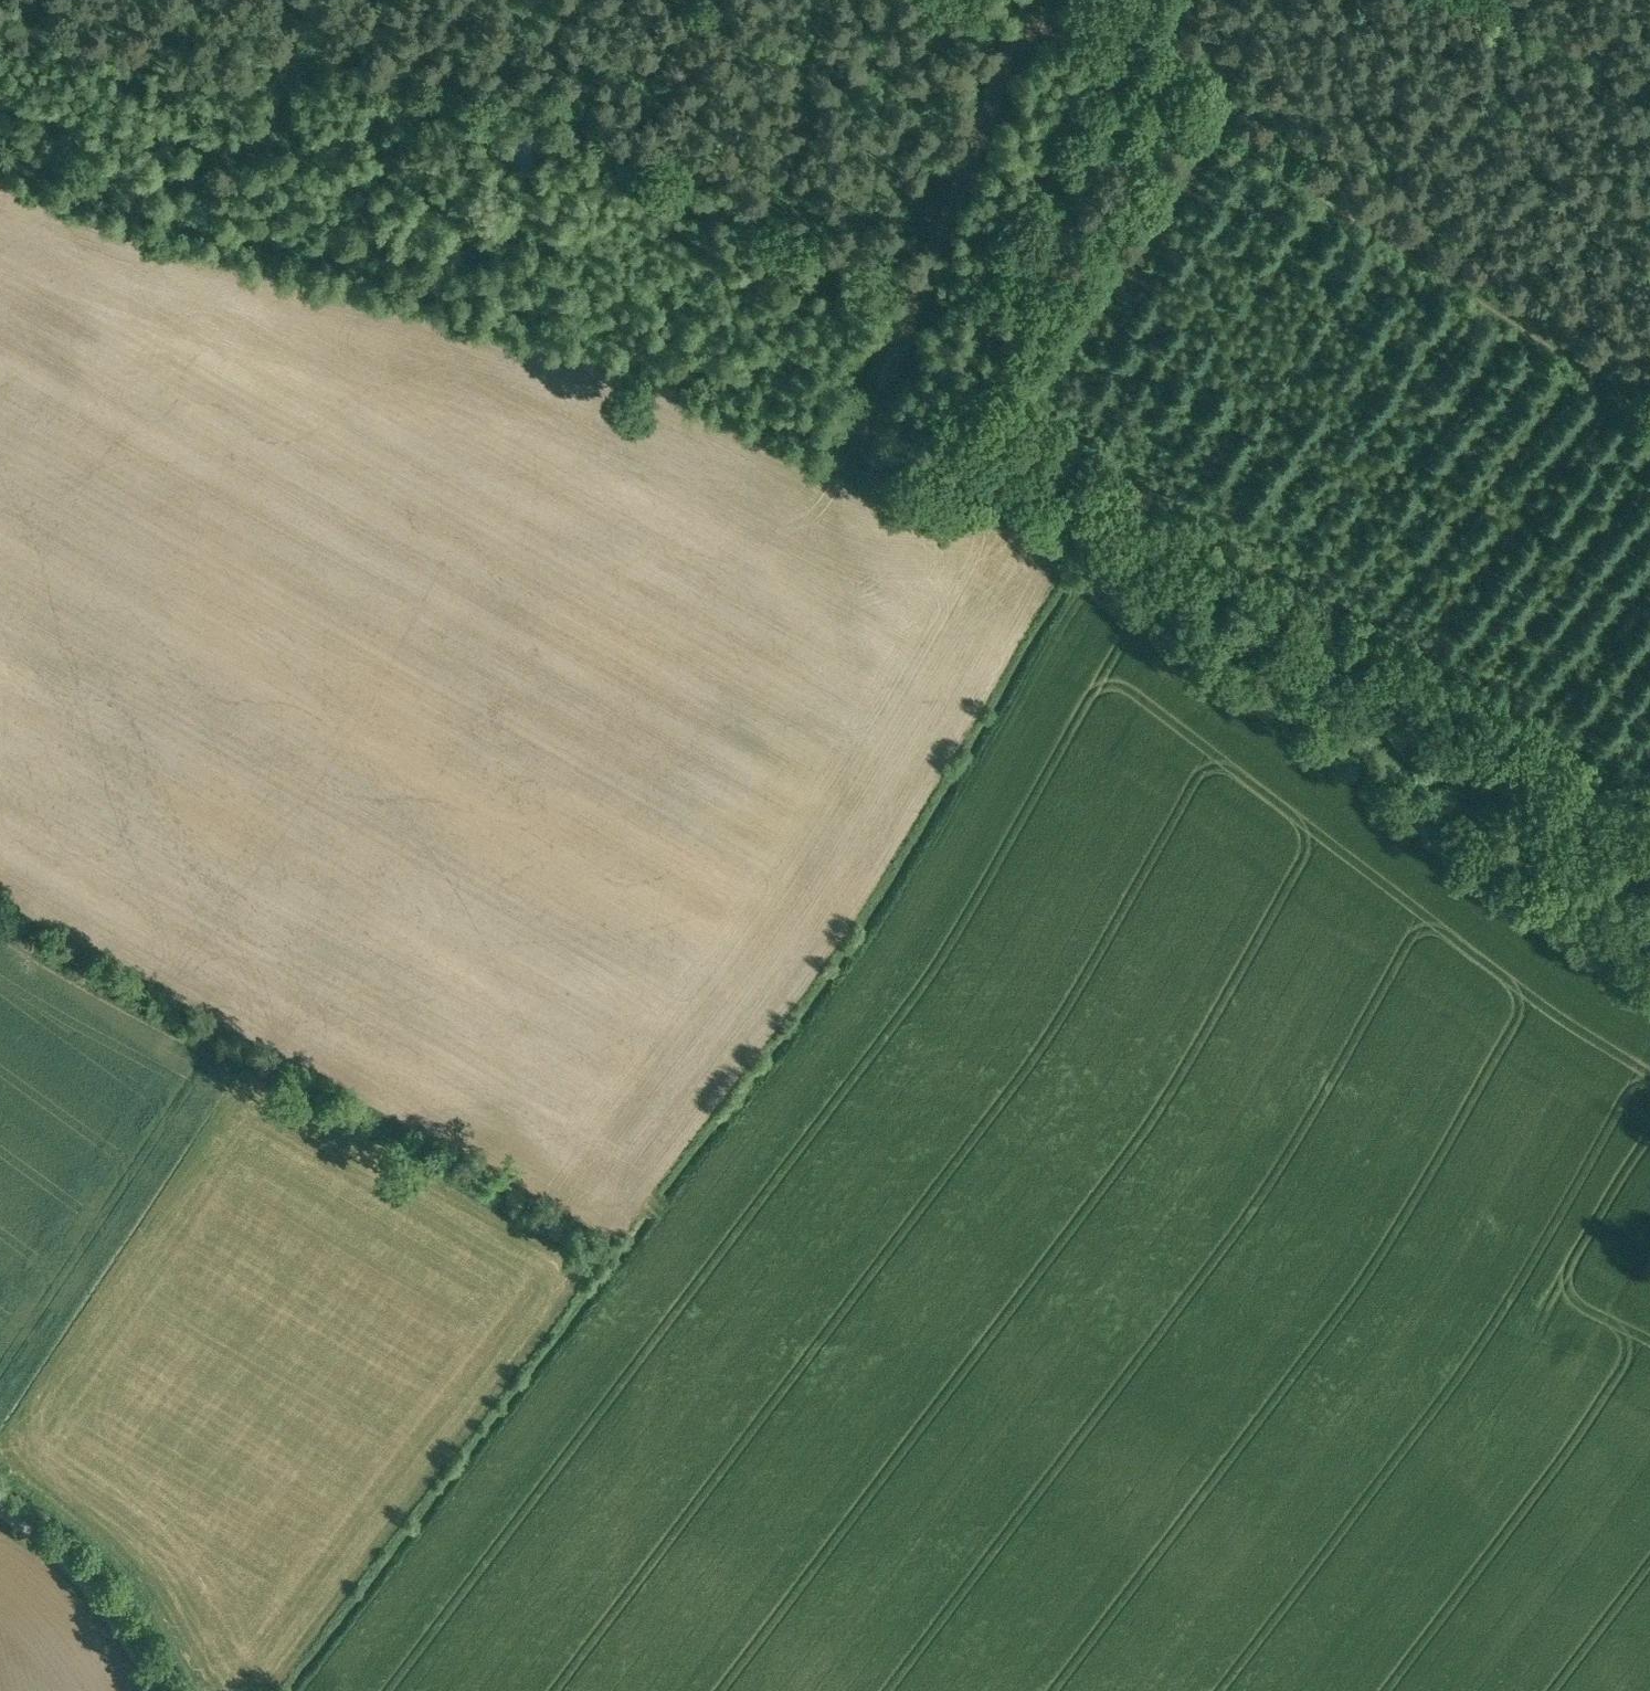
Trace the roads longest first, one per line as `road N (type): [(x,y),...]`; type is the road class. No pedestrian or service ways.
road 1 (track): [(1649,396),(1608,360),(1368,277),(1086,39),(1105,0)]
road 2 (track): [(0,1528),(129,1668),(138,1690)]

